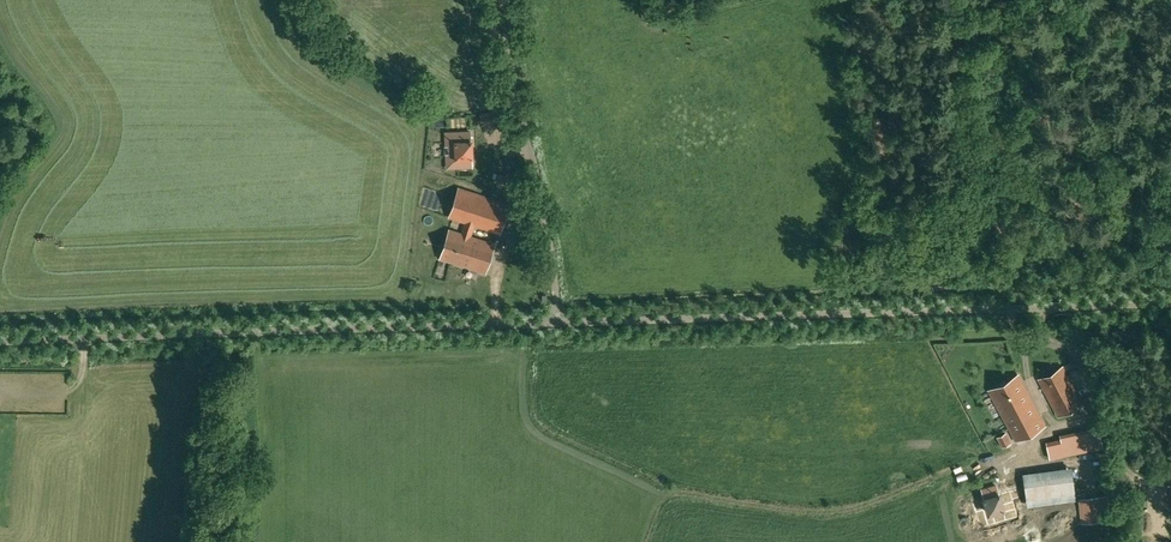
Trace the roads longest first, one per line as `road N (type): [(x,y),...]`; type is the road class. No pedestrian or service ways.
road 1 (unclassified): [(1170,303),(558,324)]
road 2 (unclassified): [(558,324),(0,342)]
road 3 (unclassified): [(558,324),(500,0)]

